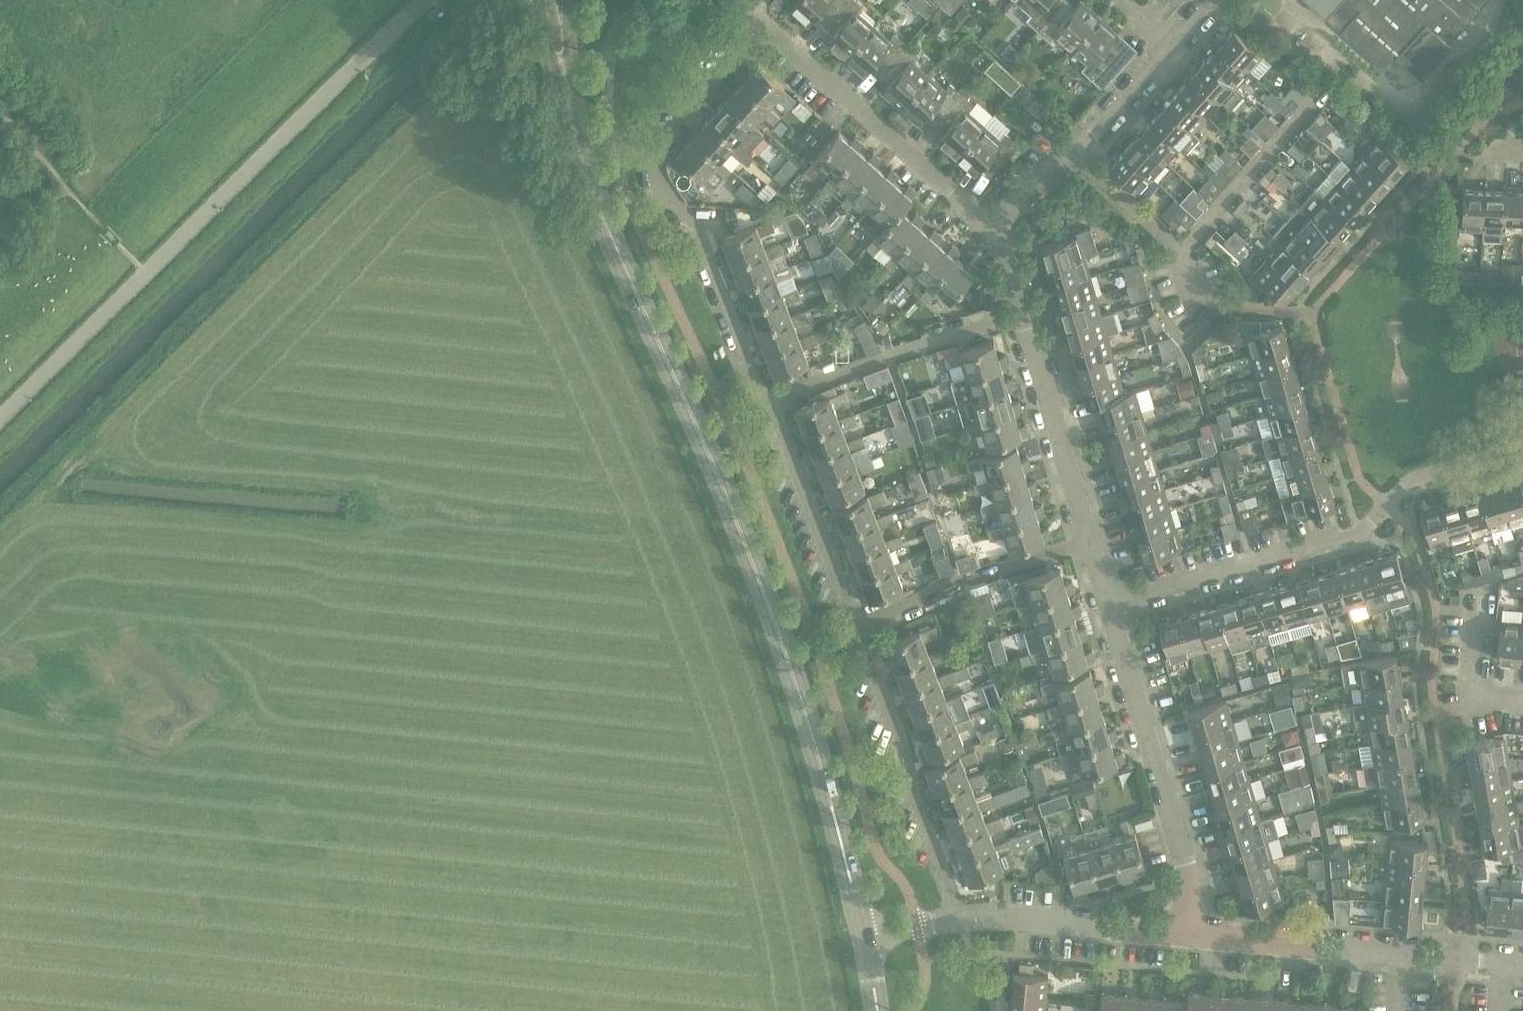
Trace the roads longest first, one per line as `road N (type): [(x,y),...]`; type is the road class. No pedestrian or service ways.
road 1 (tertiary): [(552,0),(593,195),(779,633),(862,935)]
road 2 (unclassified): [(0,423),(432,0)]
road 3 (residential): [(1107,608),(1364,528),(1408,483),(1522,452)]
road 4 (residential): [(759,27),(649,158),(697,232),(757,380),(776,403)]
road 5 (residential): [(1191,934),(1184,854),(1107,608)]
road 6 (residential): [(1191,934),(1522,964)]
road 7 (residential): [(1001,232),(759,27)]
road 8 (residential): [(860,632),(962,917)]
road 9 (residential): [(776,403),(893,353),(1025,314)]
road 10 (residential): [(860,632),(962,583),(1090,541)]
road 11 (residential): [(776,403),(860,632)]
road 12 (residential): [(1090,541),(1025,314)]
road 13 (residential): [(962,917),(1191,934)]
road 14 (residential): [(1178,252),(1328,85)]
road 15 (residential): [(1178,252),(1071,149)]
road 16 (residential): [(1071,149),(1170,44)]
road 17 (residential): [(1480,618),(1481,703),(1522,701)]

